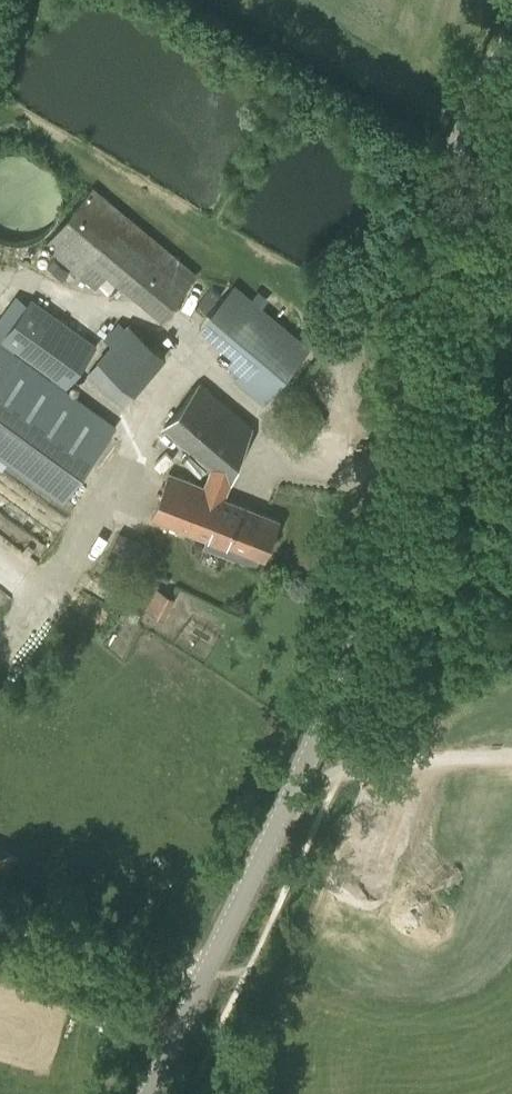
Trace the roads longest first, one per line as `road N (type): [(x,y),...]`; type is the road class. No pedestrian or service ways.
road 1 (secondary): [(148,1093),(324,721),(351,646),(461,145),(511,35)]
road 2 (track): [(0,925),(207,971)]

